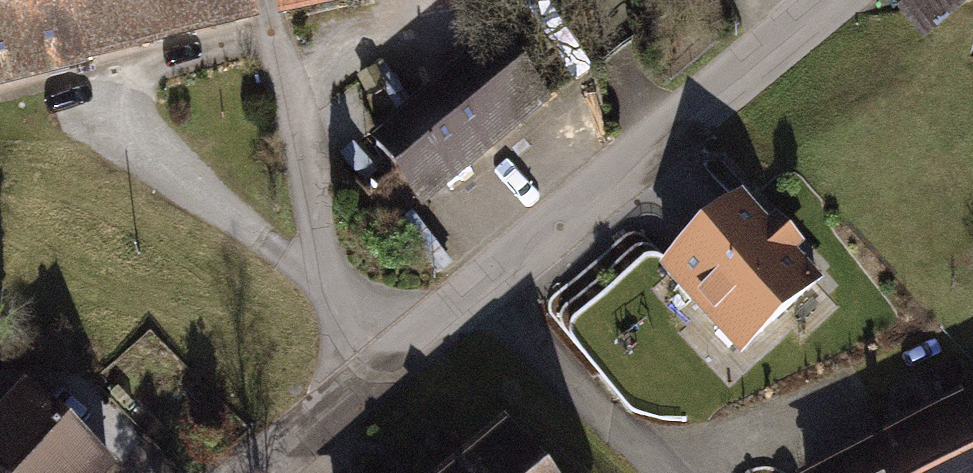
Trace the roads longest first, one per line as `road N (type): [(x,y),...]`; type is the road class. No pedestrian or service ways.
road 1 (unclassified): [(836,0),(486,288)]
road 2 (residential): [(377,370),(320,268),(257,0)]
road 3 (residential): [(486,288),(662,472)]
road 4 (unclassified): [(377,370),(254,472)]
road 5 (unclassified): [(486,288),(377,370)]

